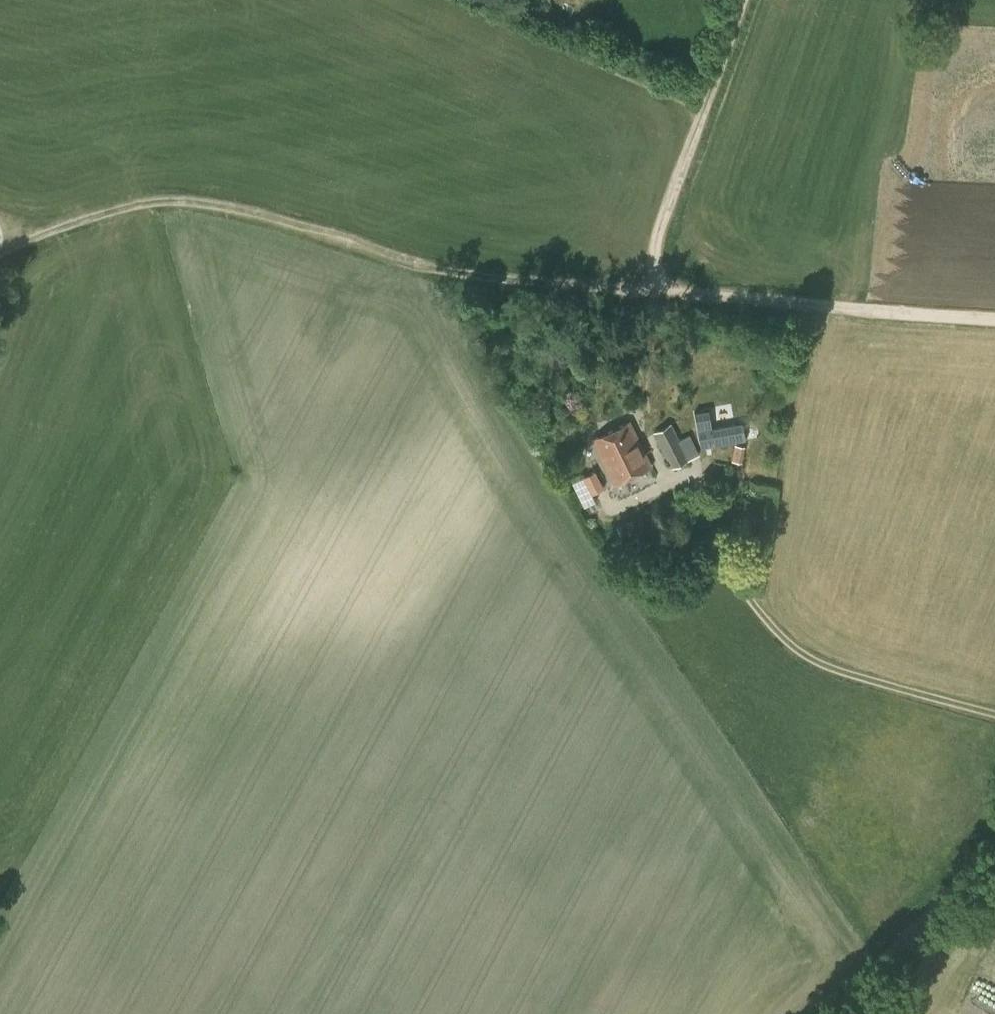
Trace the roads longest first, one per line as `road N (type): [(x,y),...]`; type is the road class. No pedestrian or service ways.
road 1 (track): [(0,263),(93,221),(184,205),(363,248),(743,302),(994,317)]
road 2 (unclassified): [(828,1013),(994,842)]

